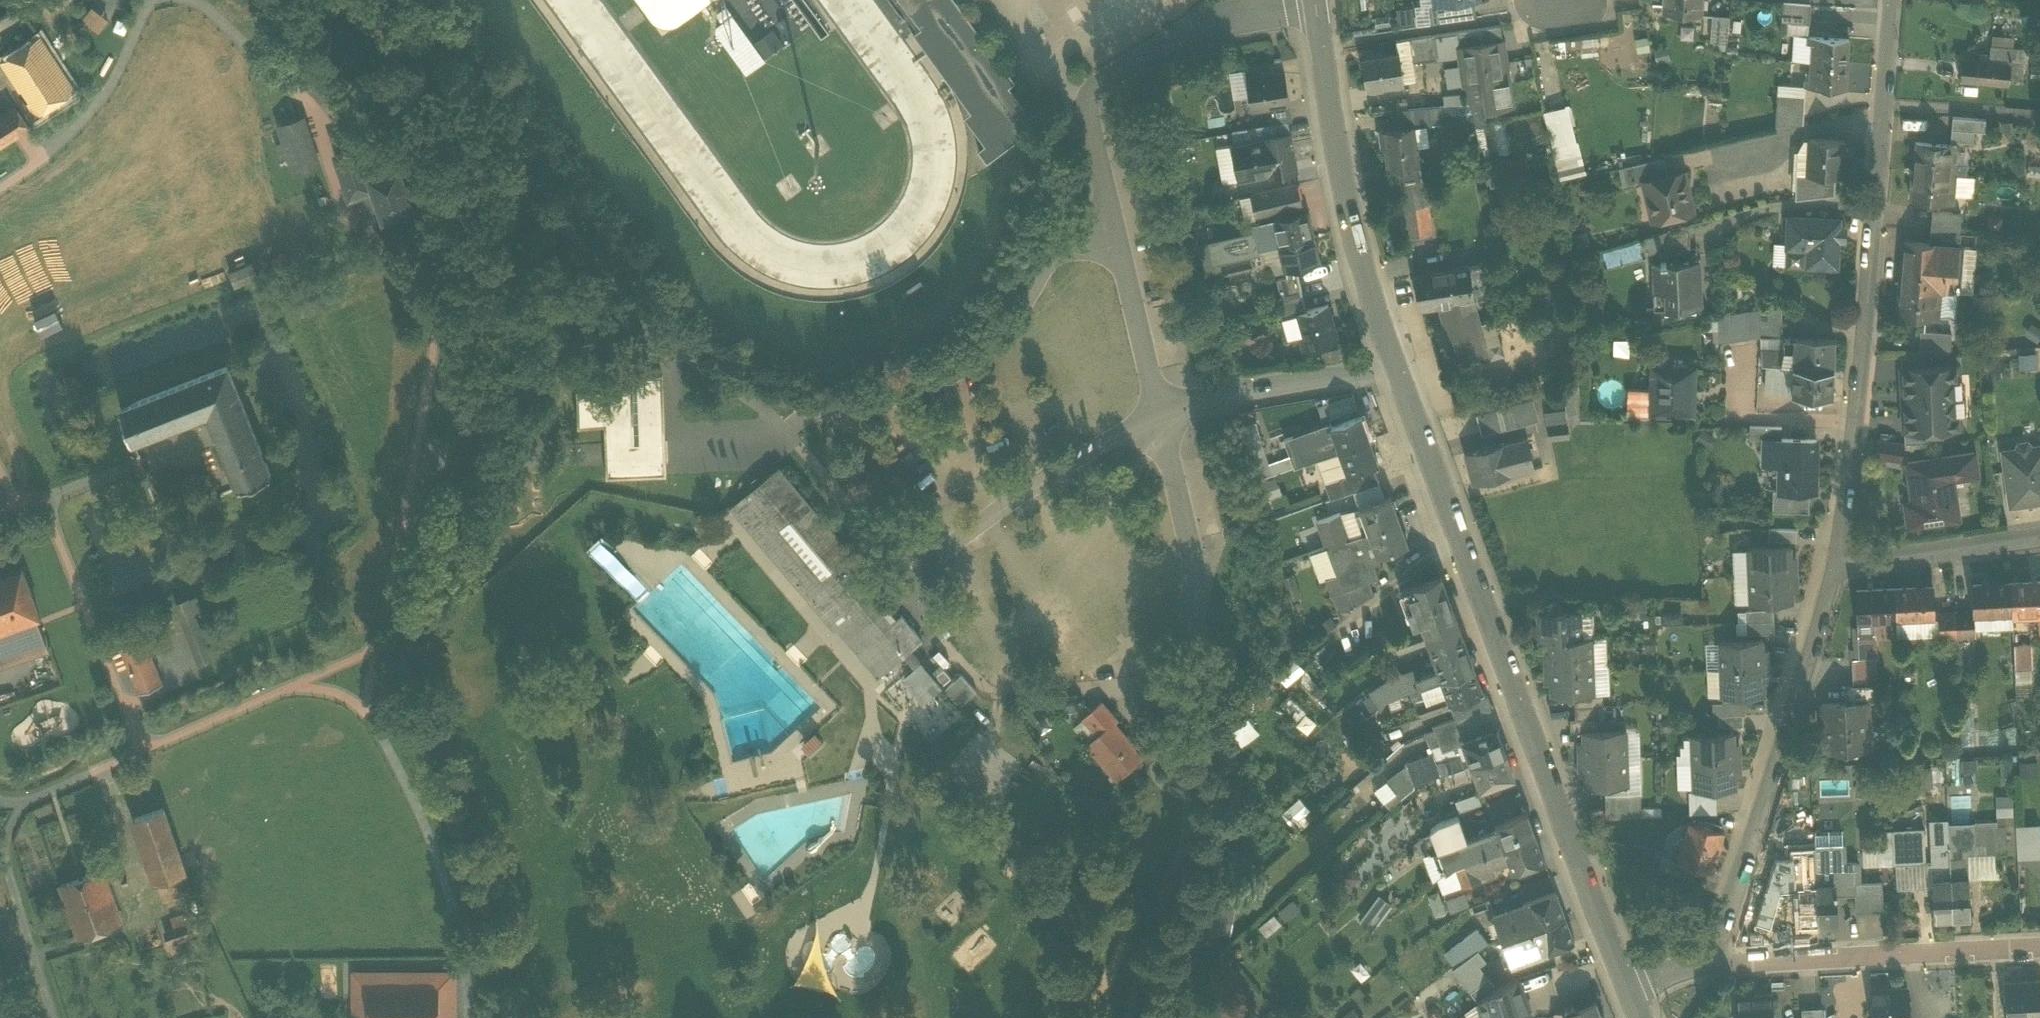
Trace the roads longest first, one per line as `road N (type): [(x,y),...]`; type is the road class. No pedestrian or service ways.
road 1 (tertiary): [(1623,975),(1374,301),(1343,180),(1315,0)]
road 2 (residential): [(1891,0),(1837,567)]
road 3 (residential): [(1837,567),(1713,962)]
road 4 (residential): [(2039,945),(1726,961)]
road 5 (residential): [(1837,567),(2039,538)]

